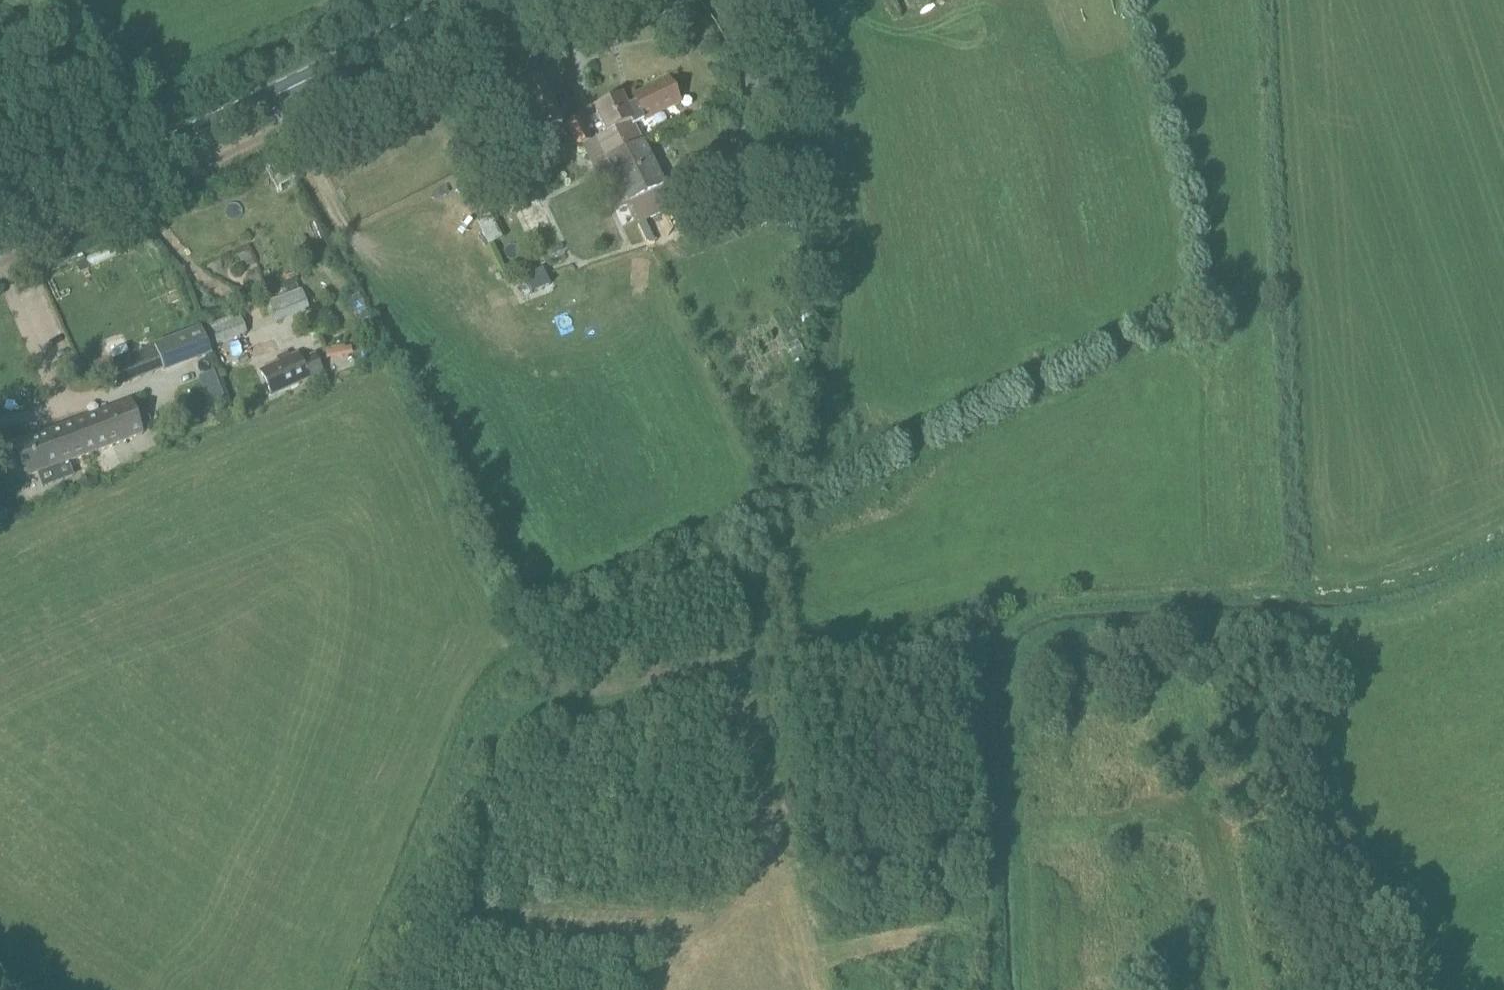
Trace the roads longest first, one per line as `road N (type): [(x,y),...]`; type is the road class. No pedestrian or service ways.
road 1 (secondary): [(0,222),(454,0)]
road 2 (track): [(1017,675),(1028,989)]

